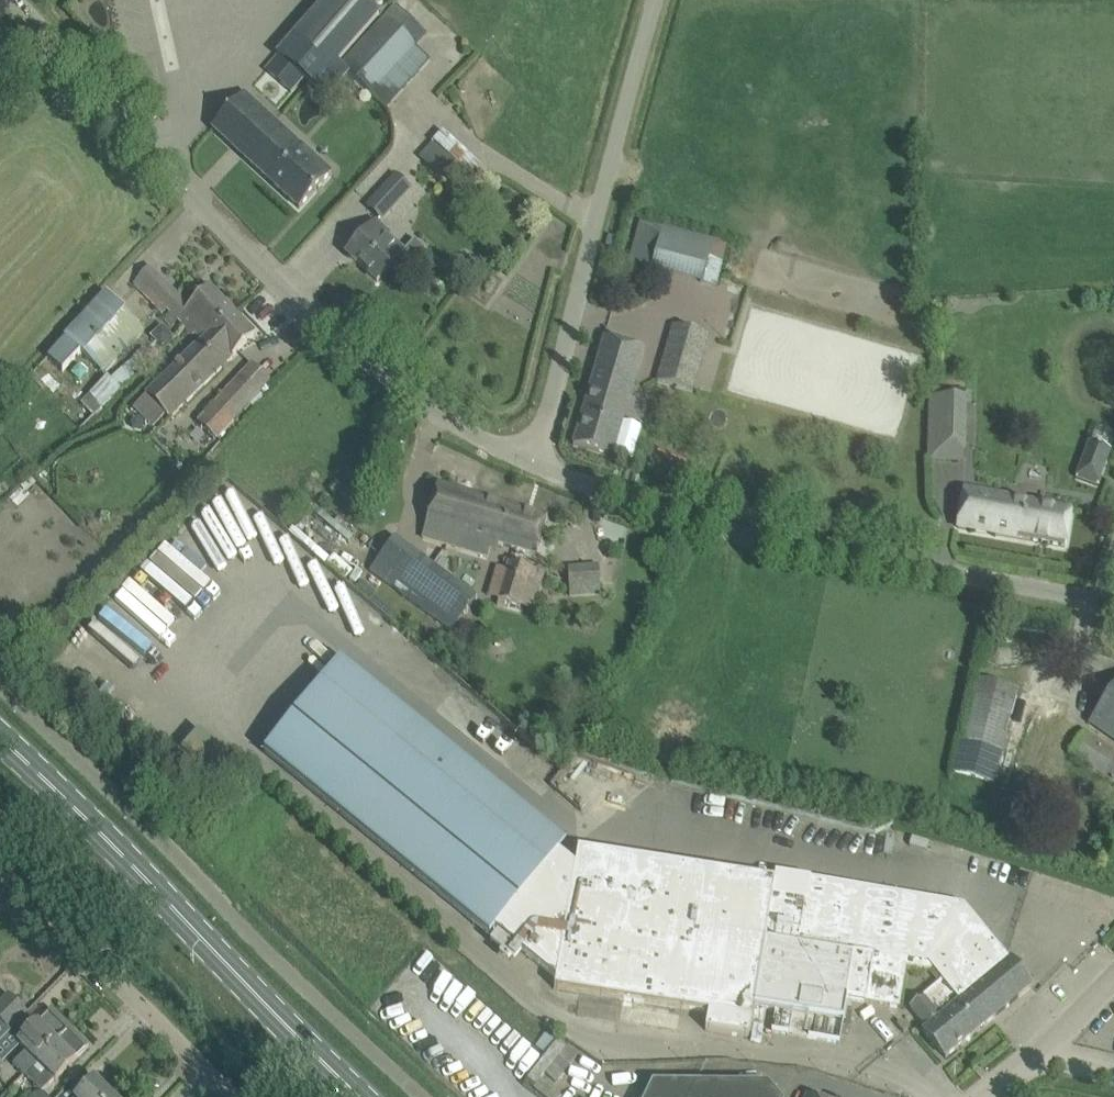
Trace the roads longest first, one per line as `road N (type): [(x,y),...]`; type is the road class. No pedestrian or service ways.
road 1 (unclassified): [(527,462),(408,392),(311,316),(15,0)]
road 2 (unclassified): [(1113,605),(742,534),(527,462)]
road 3 (secondary): [(362,1096),(0,738)]
road 4 (unclassified): [(527,462),(548,412),(655,0)]
road 5 (residential): [(235,1096),(0,865)]

